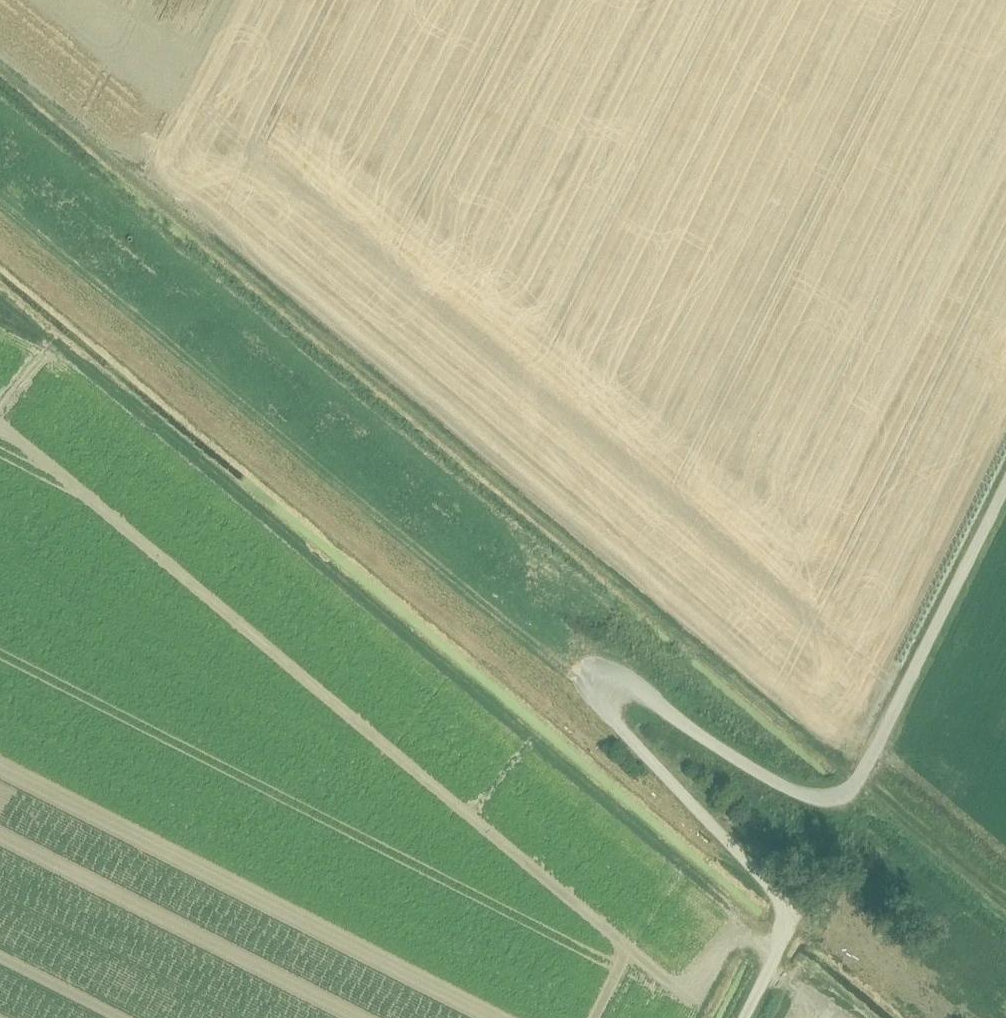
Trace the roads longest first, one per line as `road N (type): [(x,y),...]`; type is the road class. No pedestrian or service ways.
road 1 (unclassified): [(747,1017),(786,936),(783,905),(598,706),(592,681),(611,675),(790,787),(816,797),(847,793),(1005,484)]
road 2 (track): [(847,793),(1005,967)]

